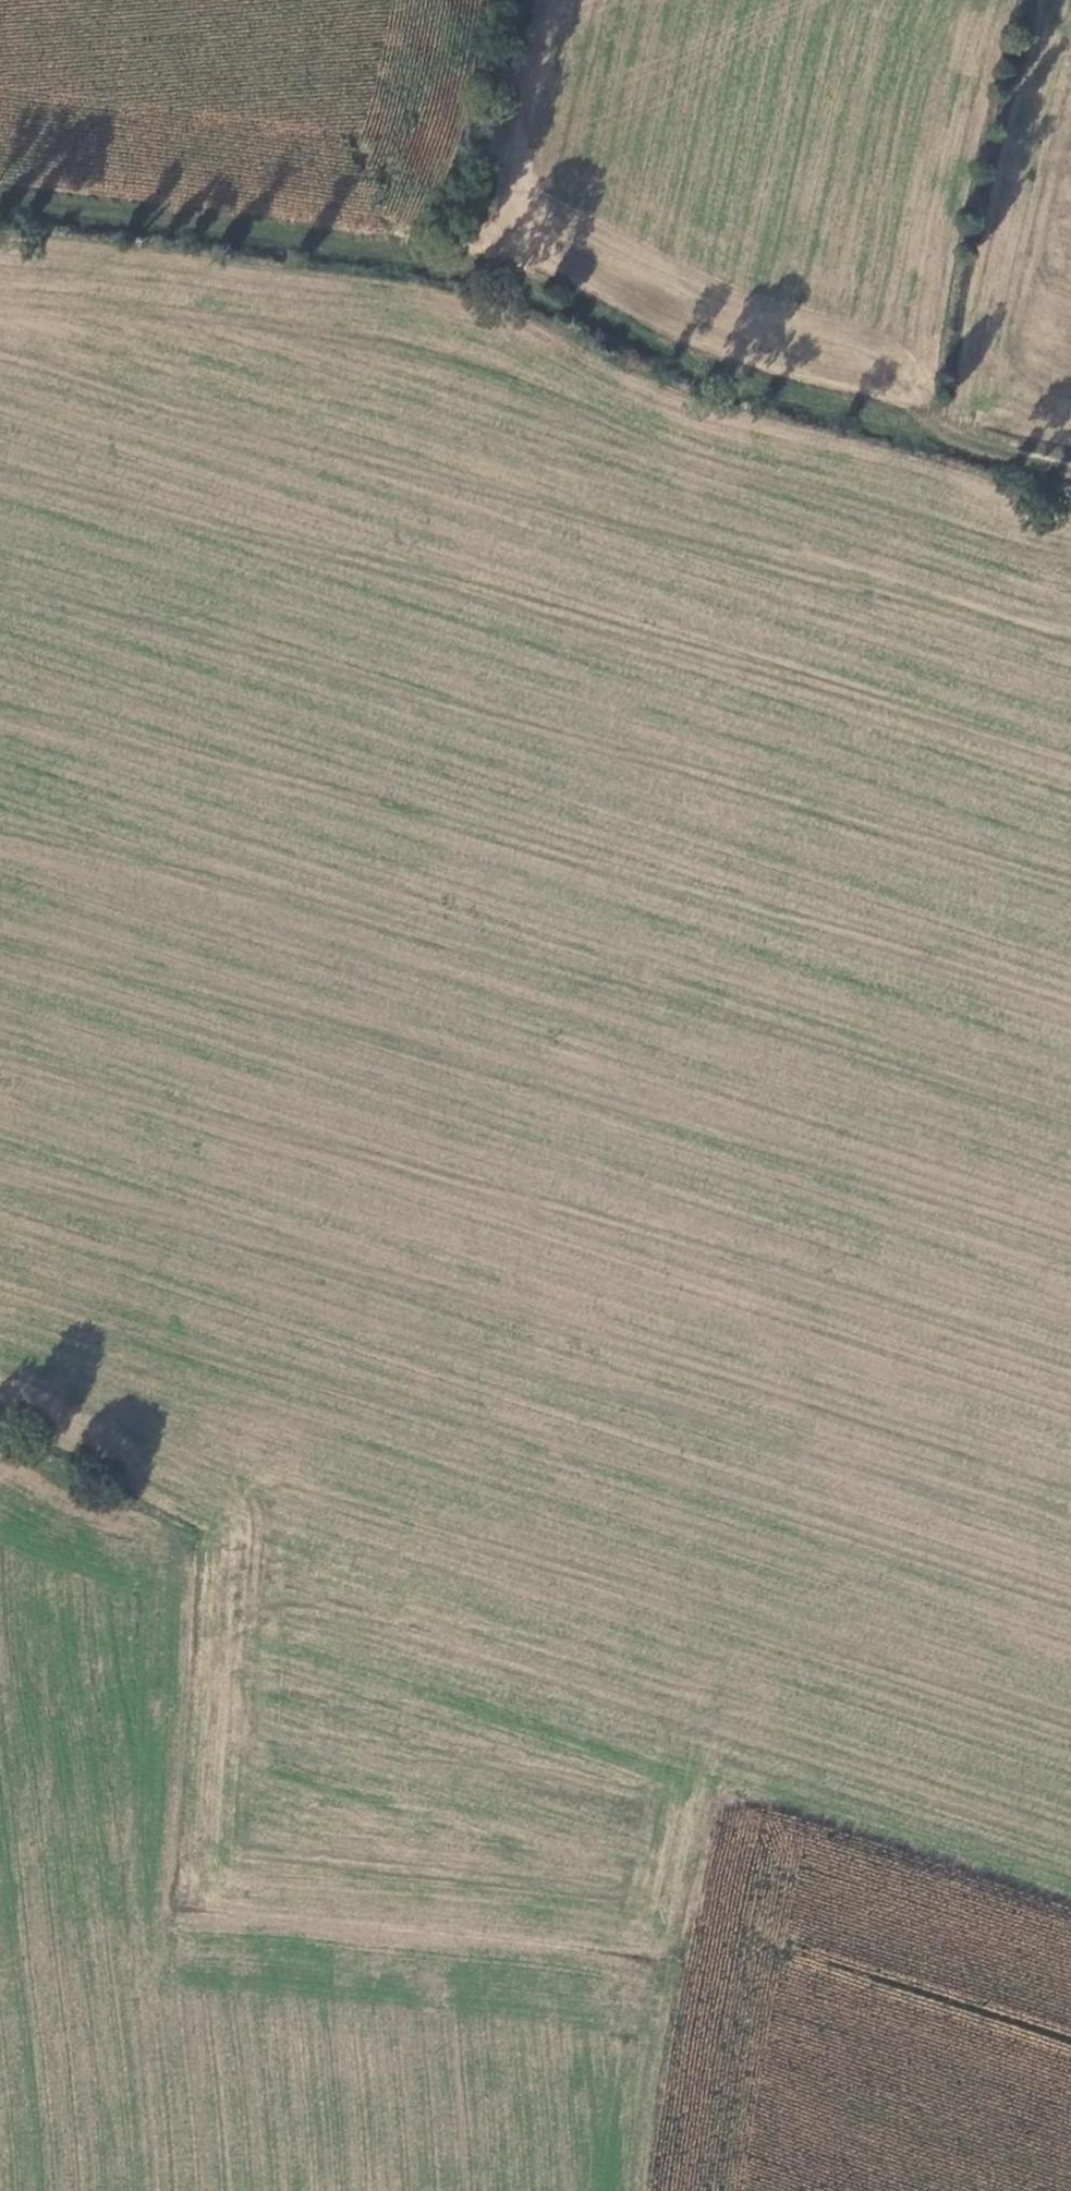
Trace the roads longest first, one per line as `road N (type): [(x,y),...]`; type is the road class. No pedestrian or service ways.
road 1 (track): [(0,180),(390,248),(524,285),(650,345),(1070,465)]

